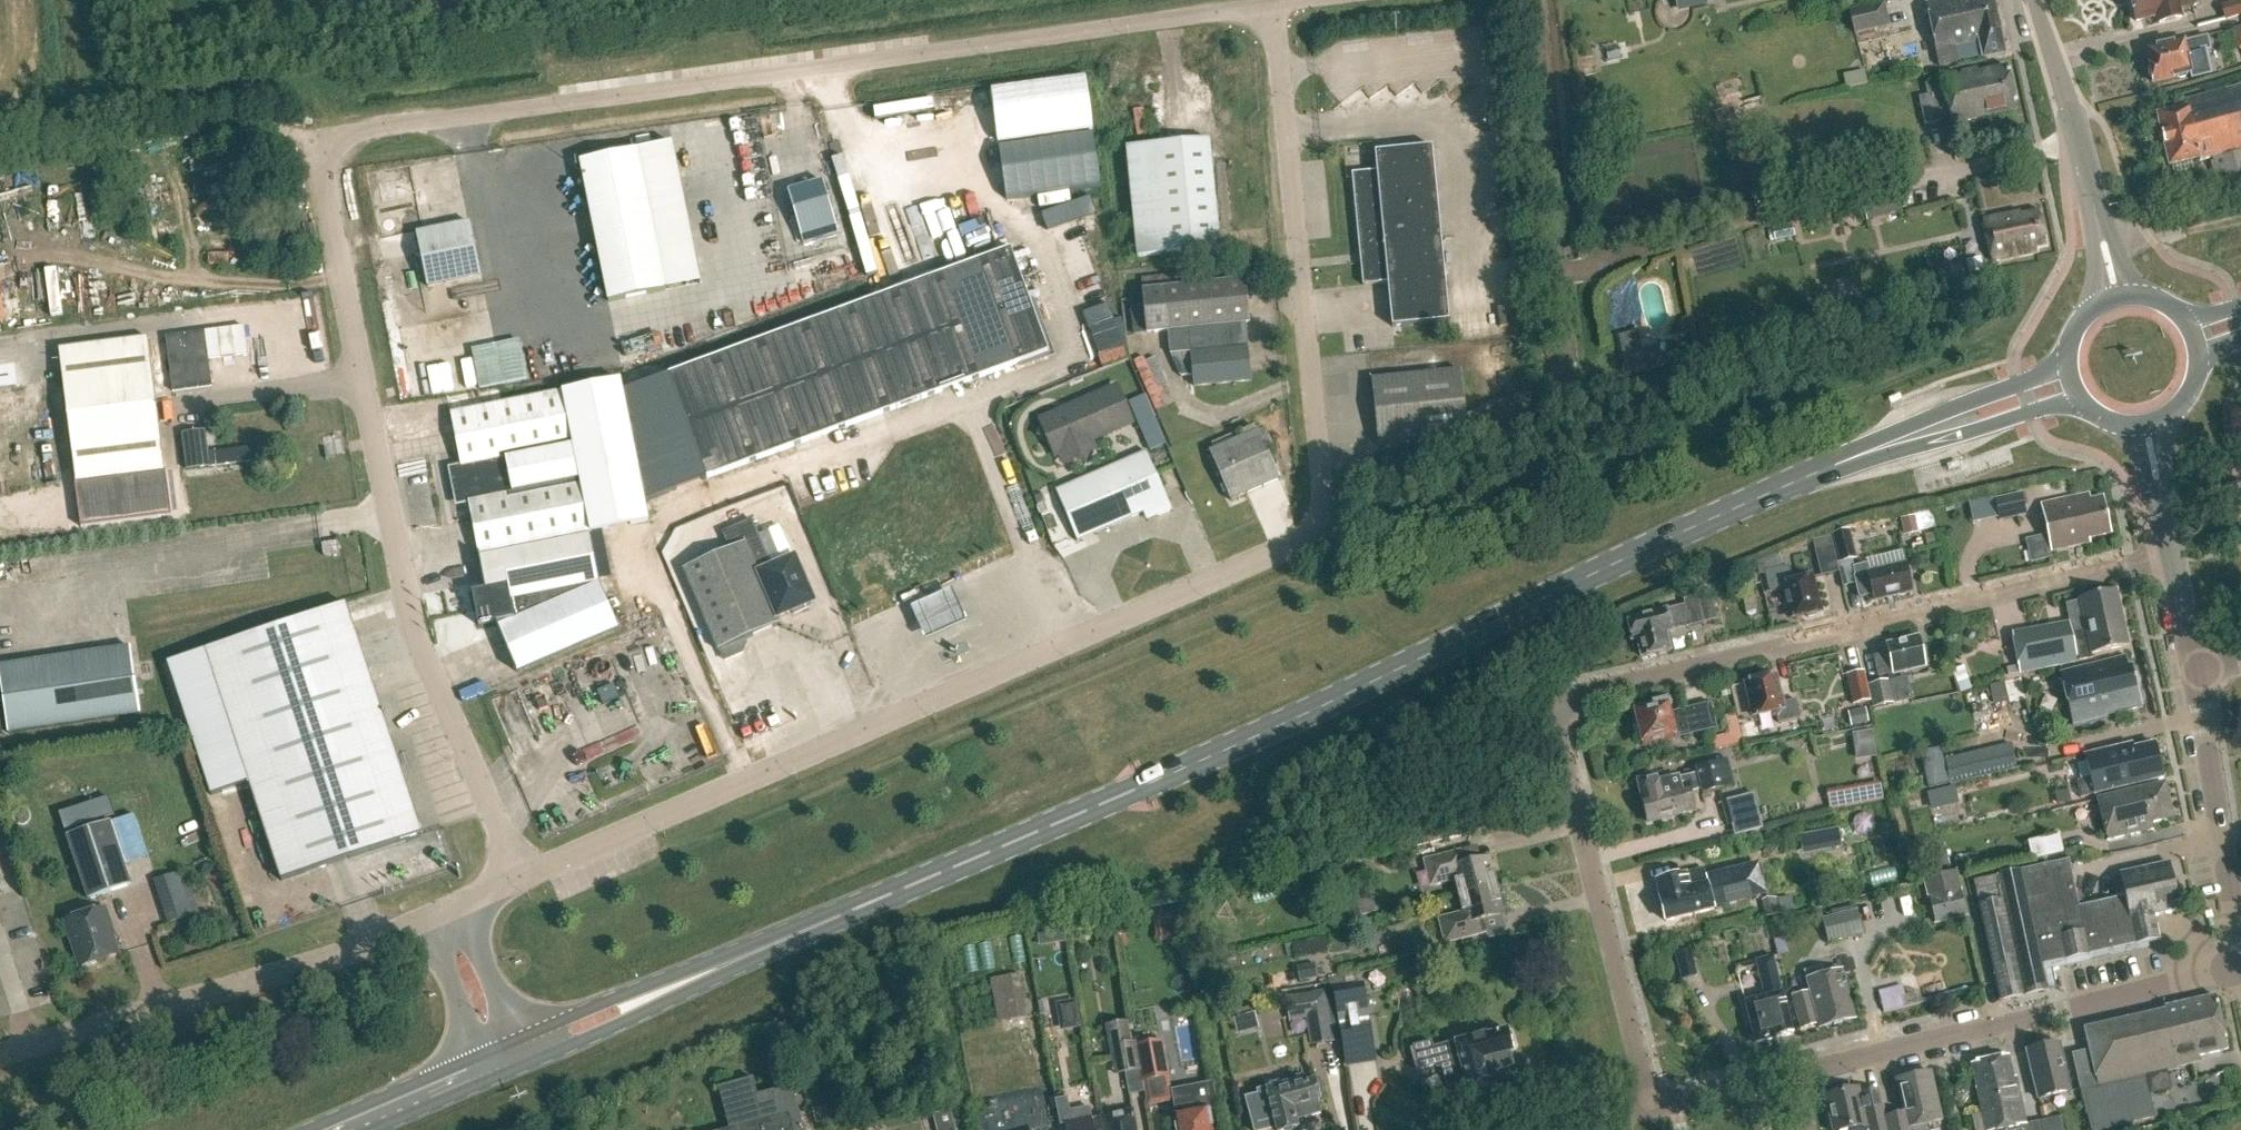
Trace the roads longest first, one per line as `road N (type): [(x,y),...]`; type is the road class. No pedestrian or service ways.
road 1 (unclassified): [(516,877),(411,622),(322,161),(326,142),(348,131),(1271,5)]
road 2 (unclassified): [(516,877),(1302,539),(1319,496),(1319,462),(1271,5)]
road 3 (primary): [(746,956),(1299,718),(1858,456)]
road 4 (residential): [(1650,1110),(1557,733),(1562,711),(1580,694),(1740,654),(2172,557)]
road 5 (track): [(730,0),(41,89)]
road 6 (unclassified): [(0,1057),(286,974),(443,916)]
road 7 (residential): [(2240,970),(1795,1074)]
road 8 (track): [(1592,333),(1547,0)]
road 9 (tertiary): [(2240,948),(2192,669)]
road 10 (primary): [(502,1060),(633,1019),(746,956)]
road 11 (primary): [(746,956),(623,995),(502,1060)]
road 12 (primary): [(1858,456),(2054,409),(2091,413)]
road 13 (primary): [(2068,357),(2025,386),(1913,425),(1858,456)]
road 14 (tertiary): [(2096,218),(2033,0)]
road 15 (primary): [(340,1129),(502,1060)]
road 16 (residential): [(502,1060),(508,1015),(472,941),(443,916)]
road 17 (residential): [(443,916),(438,955),(469,1030),(502,1060)]
road 18 (residential): [(1795,1074),(1650,1110)]

